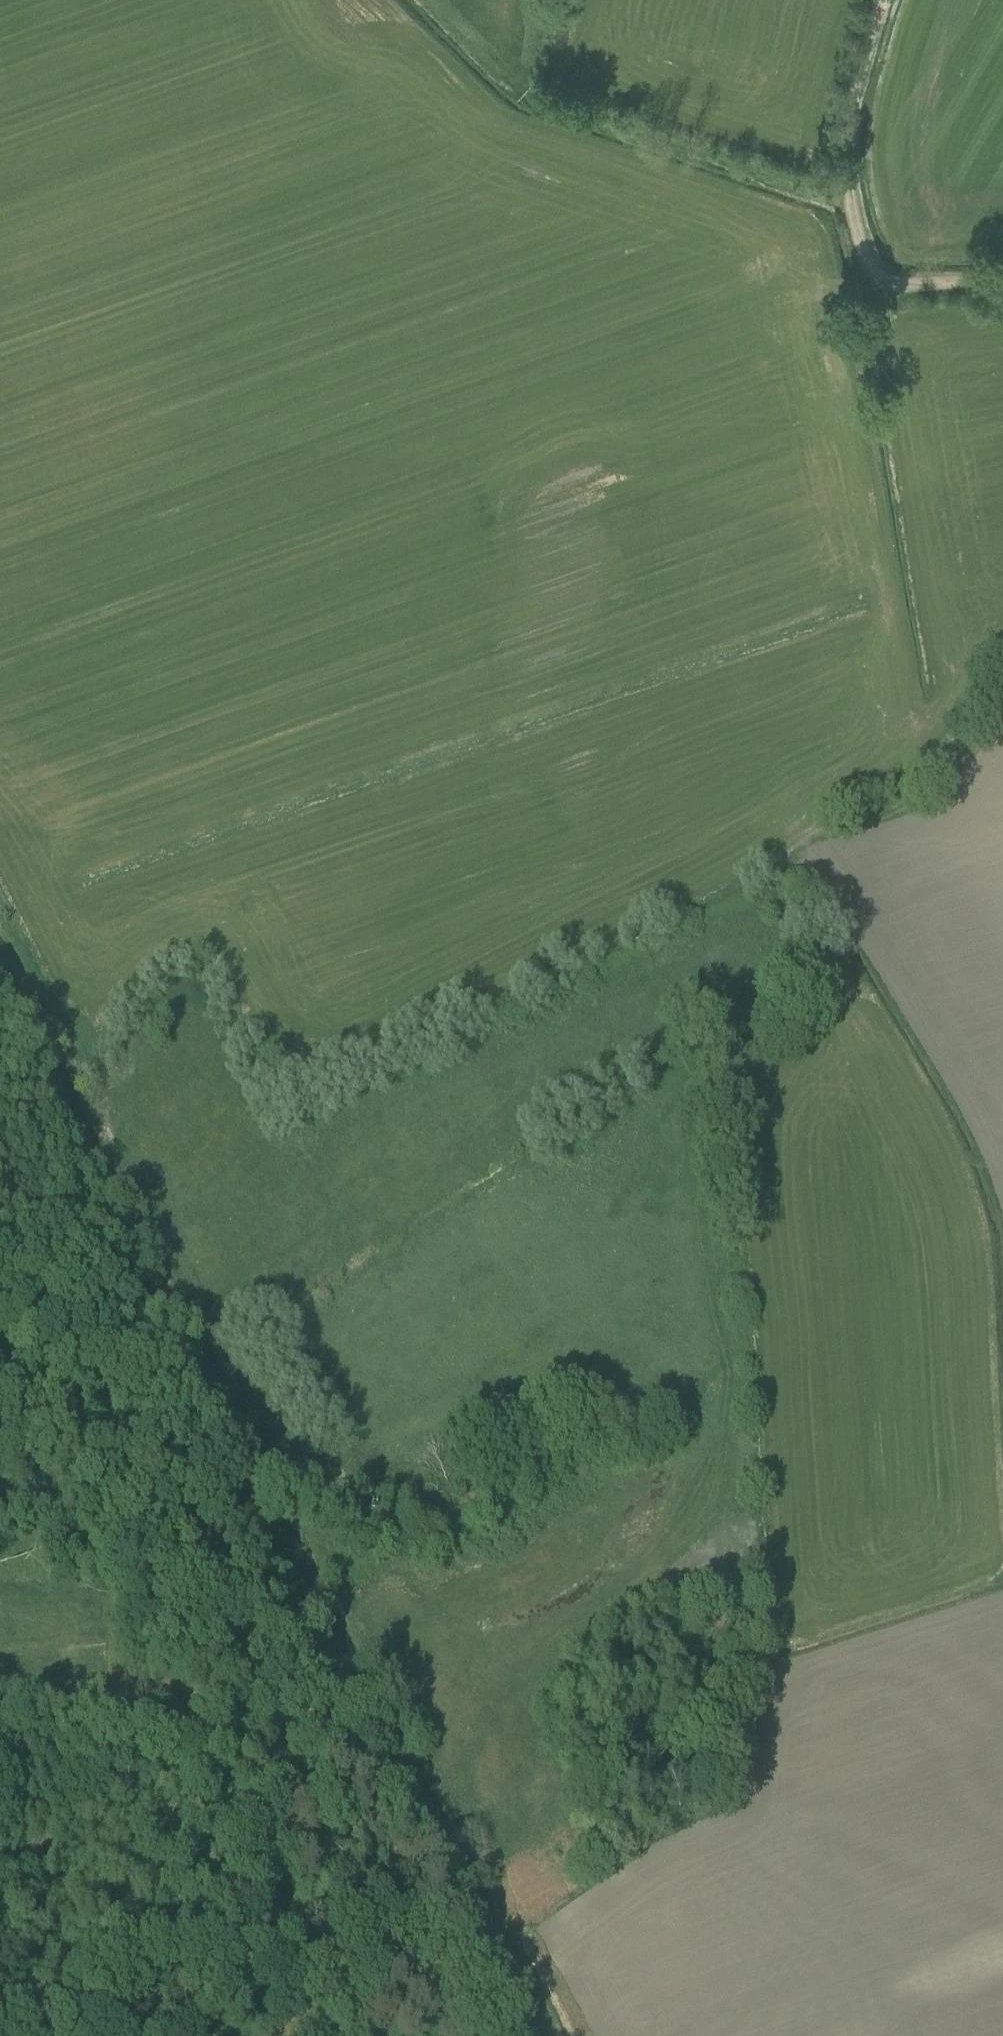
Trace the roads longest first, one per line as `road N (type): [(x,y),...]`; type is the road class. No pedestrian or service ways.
road 1 (track): [(1002,711),(946,773),(793,857),(793,945),(759,1012),(714,1050)]
road 2 (track): [(884,0),(856,76),(846,138),(867,290),(1002,281)]
road 3 (track): [(535,106),(852,207)]

